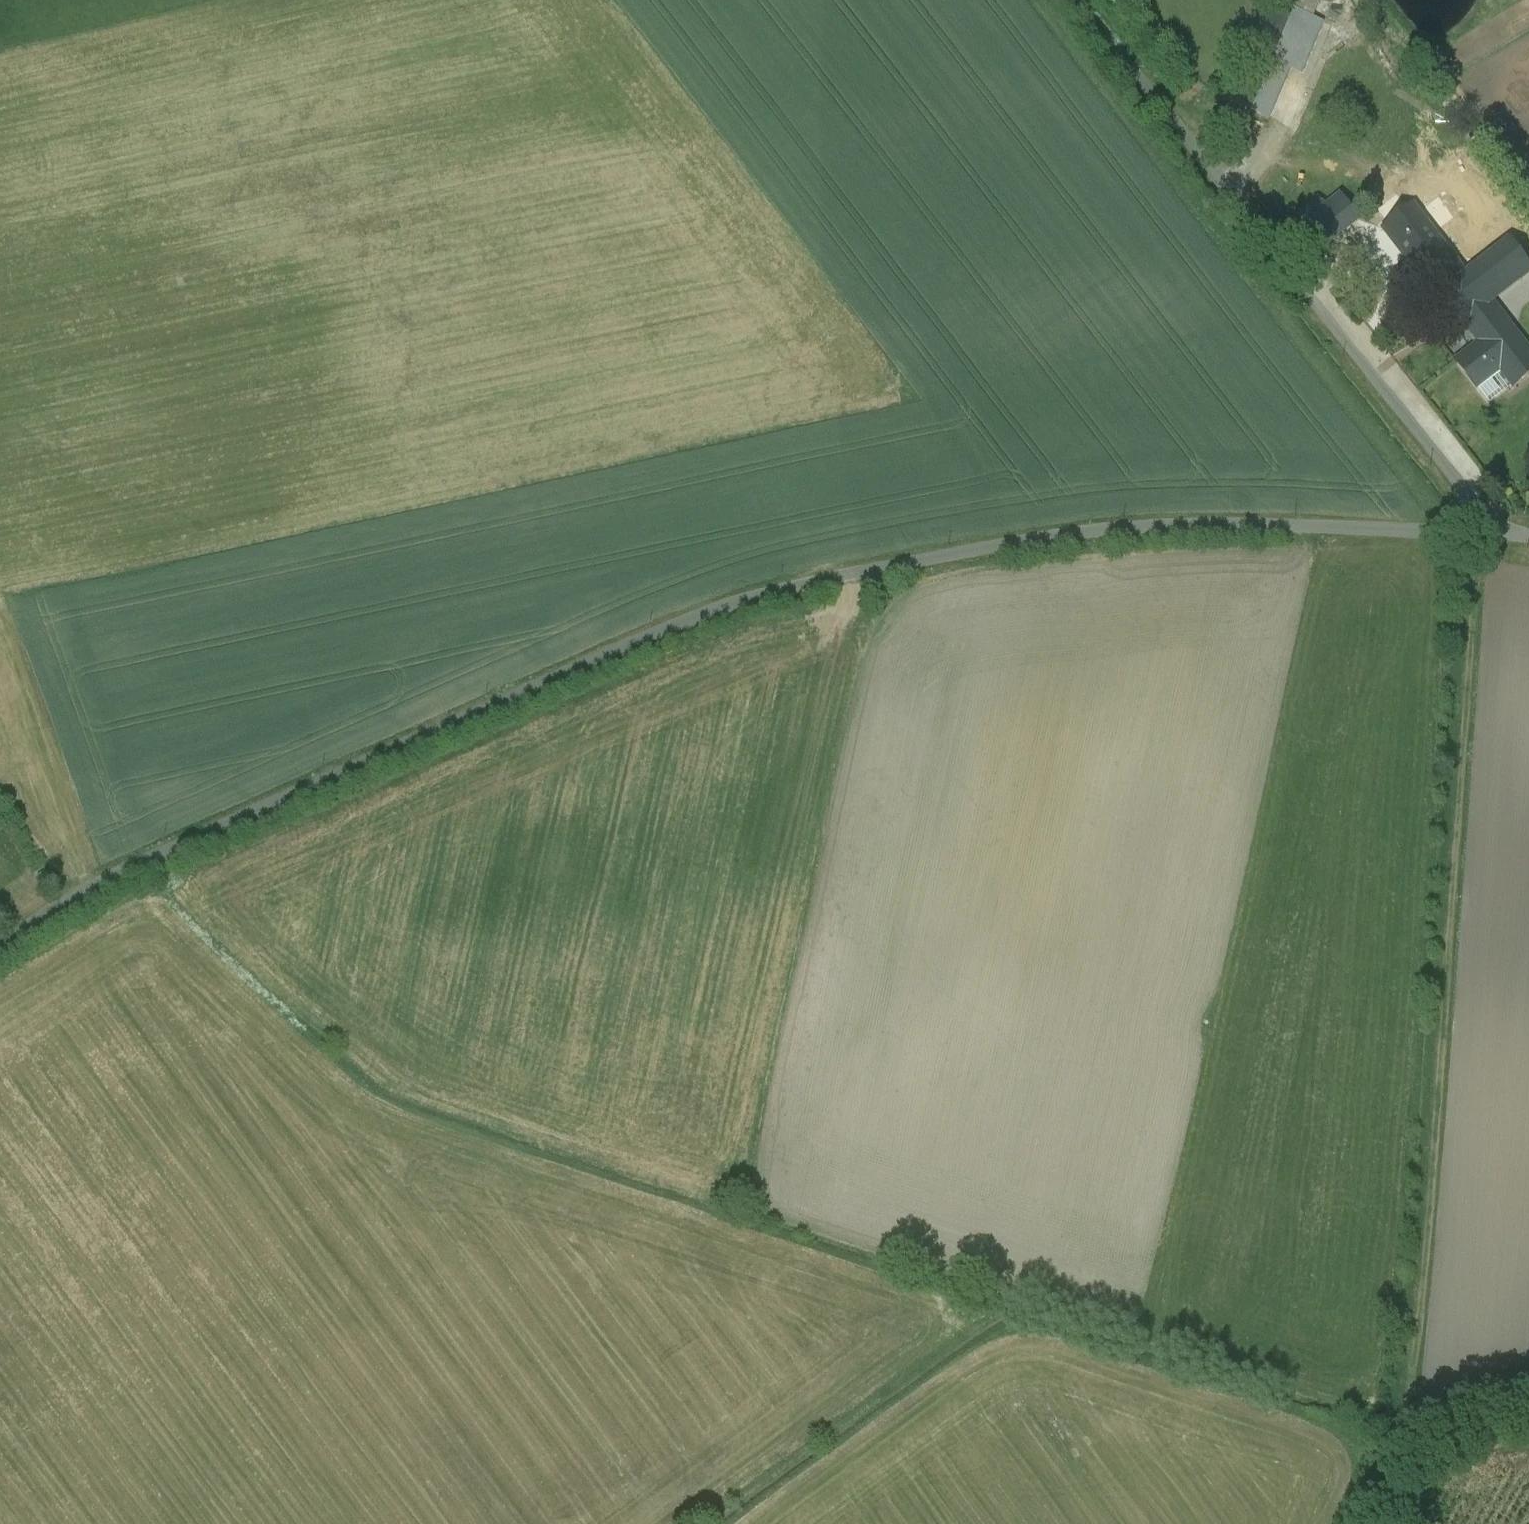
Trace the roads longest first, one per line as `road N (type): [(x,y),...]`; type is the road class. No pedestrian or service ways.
road 1 (unclassified): [(0,943),(77,893),(630,647),(856,578),(1005,546),(1266,522),(1518,547)]
road 2 (unclassified): [(1518,547),(1076,0)]

